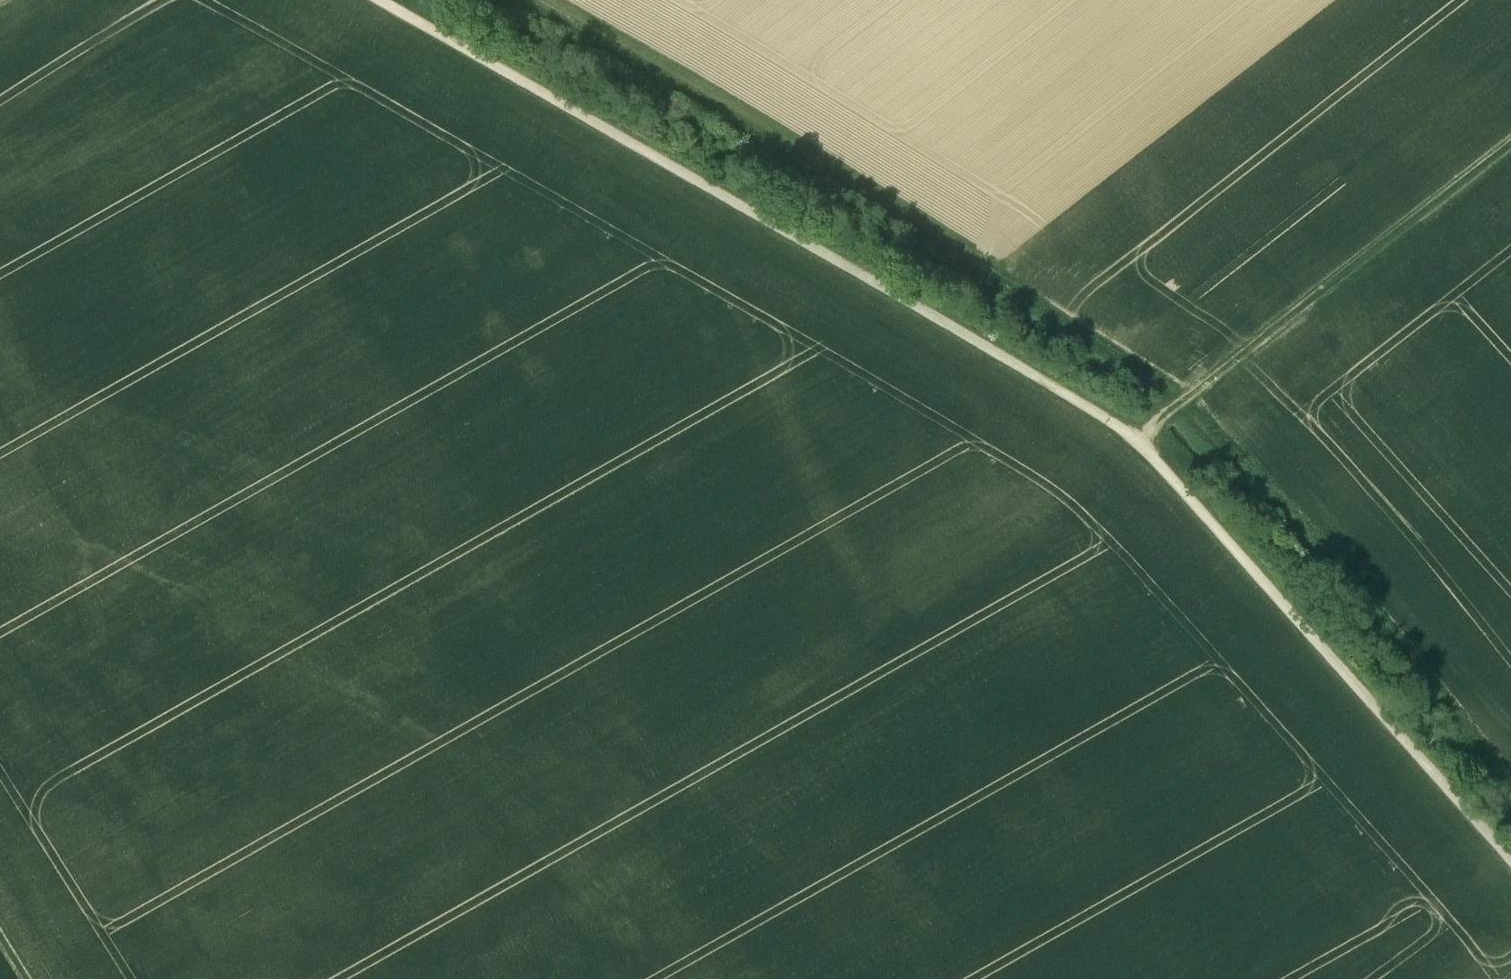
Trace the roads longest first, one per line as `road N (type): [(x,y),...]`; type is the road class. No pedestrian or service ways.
road 1 (track): [(1510,864),(1140,442),(389,0)]
road 2 (track): [(1510,146),(1140,442)]

